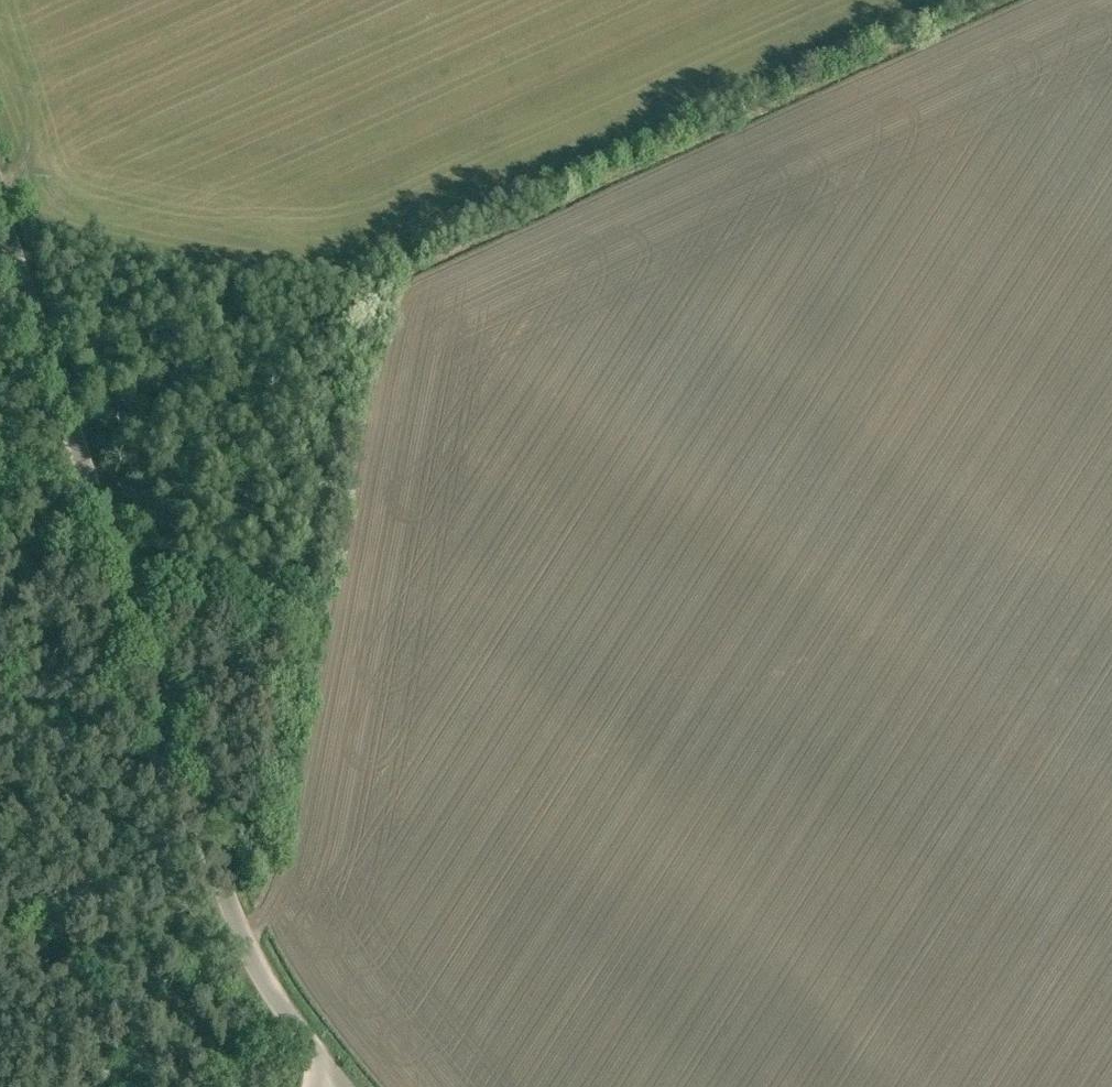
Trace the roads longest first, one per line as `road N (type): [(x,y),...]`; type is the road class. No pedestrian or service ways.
road 1 (unclassified): [(341,1077),(287,1019),(211,860),(0,217)]

